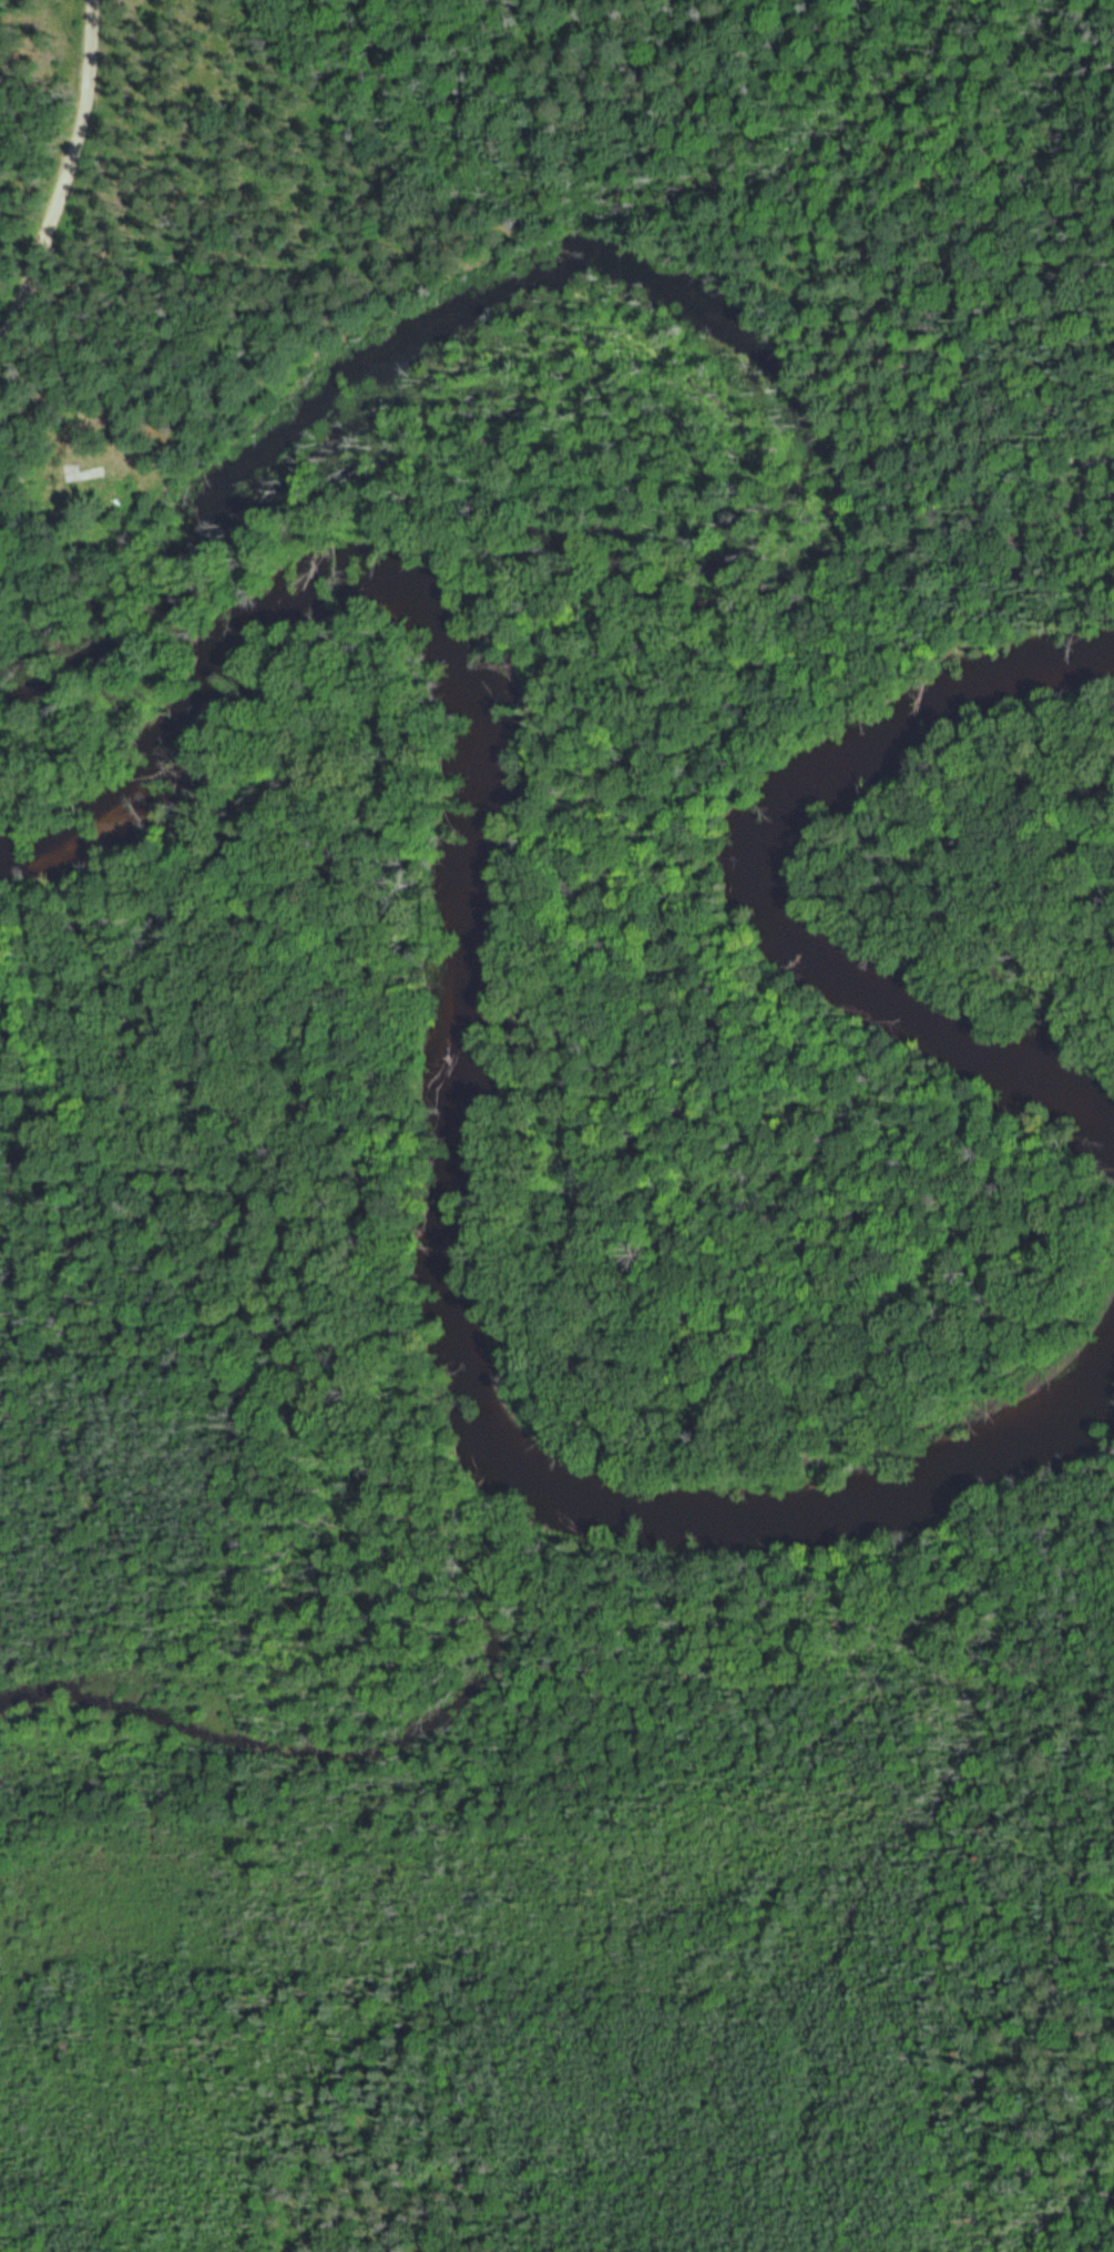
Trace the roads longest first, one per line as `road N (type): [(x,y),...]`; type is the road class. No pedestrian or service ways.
road 1 (residential): [(0,330),(37,277),(88,118),(95,0)]

